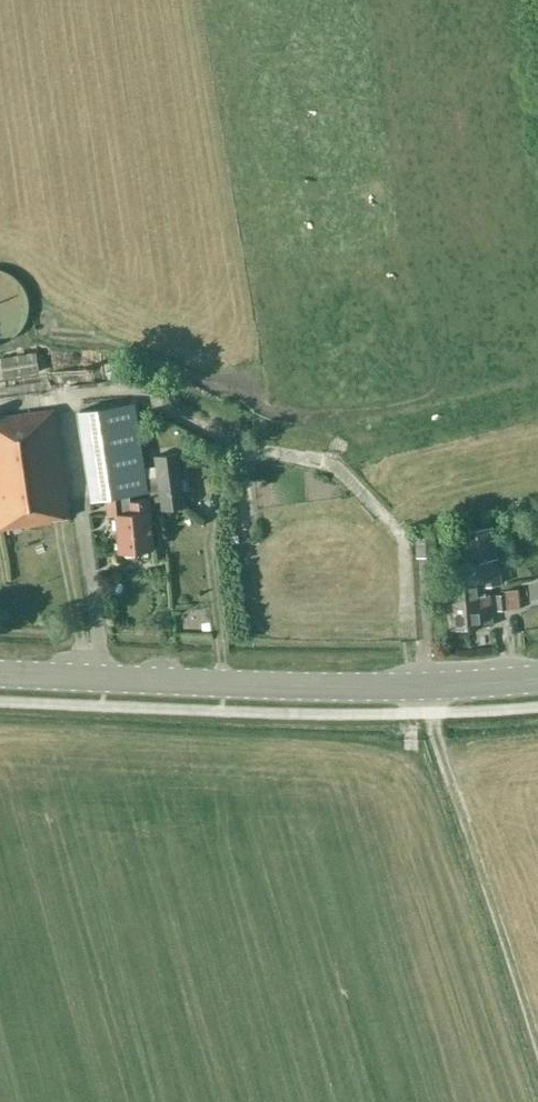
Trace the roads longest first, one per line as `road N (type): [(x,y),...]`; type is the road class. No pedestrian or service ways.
road 1 (tertiary): [(0,674),(337,687),(537,678)]
road 2 (track): [(537,1045),(428,713),(426,686)]

